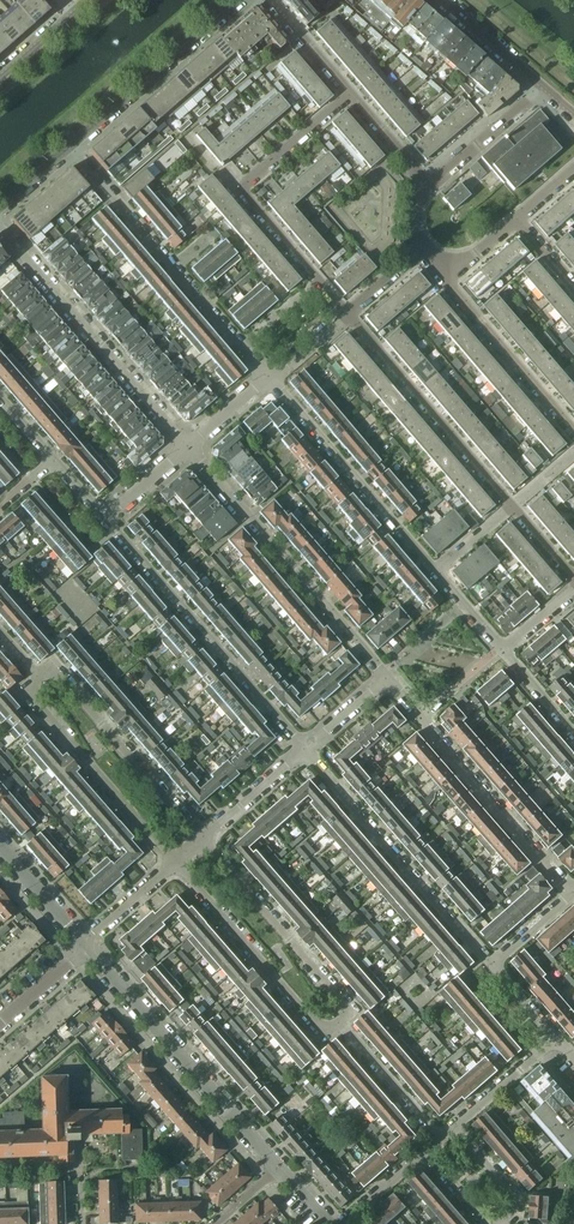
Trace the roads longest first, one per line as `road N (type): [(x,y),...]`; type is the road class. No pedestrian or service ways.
road 1 (residential): [(306,748),(103,517)]
road 2 (residential): [(189,445),(388,677)]
road 3 (residential): [(346,311),(242,189),(350,94)]
road 4 (residential): [(267,377),(71,148)]
road 5 (residential): [(278,1166),(87,944)]
road 6 (residential): [(0,224),(189,445)]
road 7 (residential): [(489,964),(306,748)]
road 8 (residential): [(388,677),(573,891)]
road 9 (residential): [(346,311),(512,506)]
road 10 (residential): [(435,567),(267,377)]
road 11 (residential): [(204,838),(64,669),(40,675)]
road 12 (residential): [(40,675),(33,697),(174,864)]
road 13 (residential): [(174,864),(318,1025),(342,1020)]
road 14 (residential): [(342,1020),(344,1001),(204,838)]
road 15 (residential): [(71,148),(241,0)]
road 16 (residential): [(573,430),(442,265)]
road 17 (residential): [(342,1020),(442,1136)]
road 18 (residential): [(545,89),(429,184)]
road 19 (residential): [(204,838),(306,748)]
road 20 (residential): [(445,0),(545,89)]
road 21 (residential): [(87,944),(0,844)]
road 22 (residential): [(454,1126),(553,1039)]
road 23 (residential): [(502,1223),(518,1201),(454,1126)]
road 24 (residential): [(350,94),(271,0)]
road 25 (residential): [(429,184),(350,94)]

